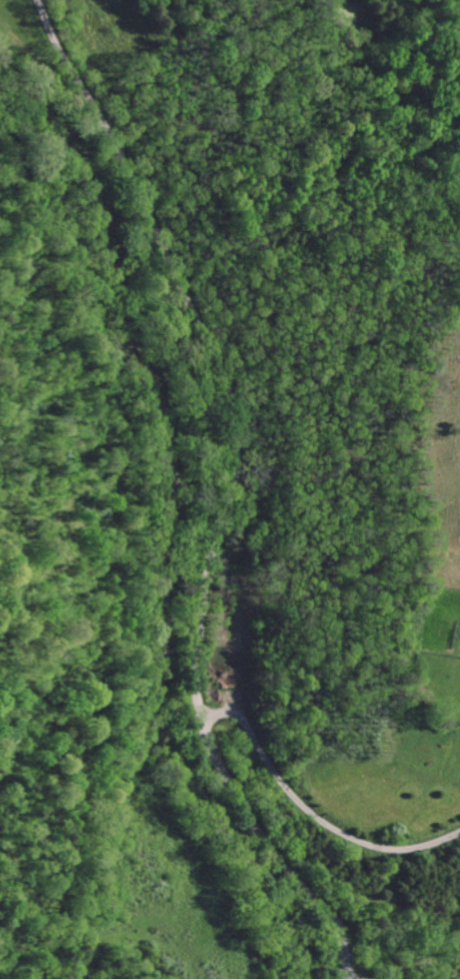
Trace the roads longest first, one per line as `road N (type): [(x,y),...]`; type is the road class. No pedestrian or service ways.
road 1 (residential): [(342,978),(336,926),(265,845),(198,715),(206,611),(249,450),(217,357),(162,241)]
road 2 (residential): [(162,241),(37,0)]

